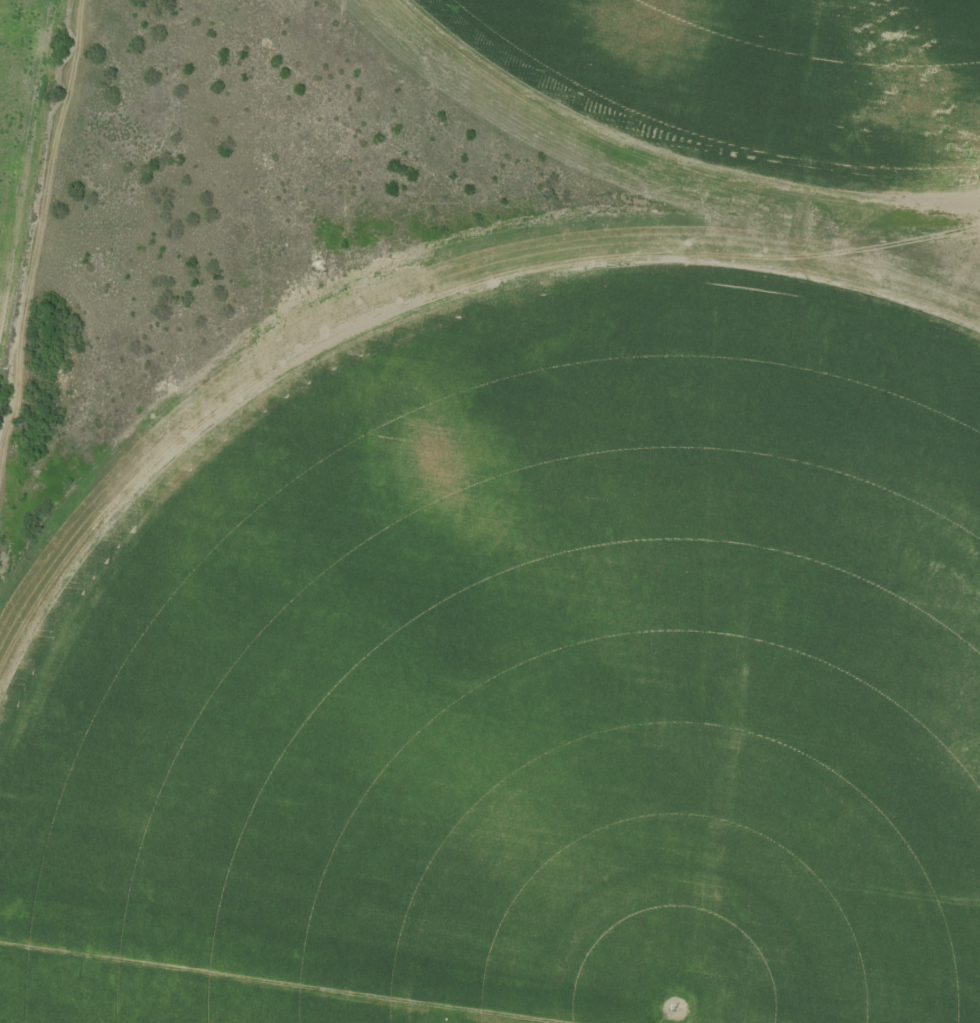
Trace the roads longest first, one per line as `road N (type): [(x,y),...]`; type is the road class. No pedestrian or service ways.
road 1 (residential): [(0,317),(55,0)]

